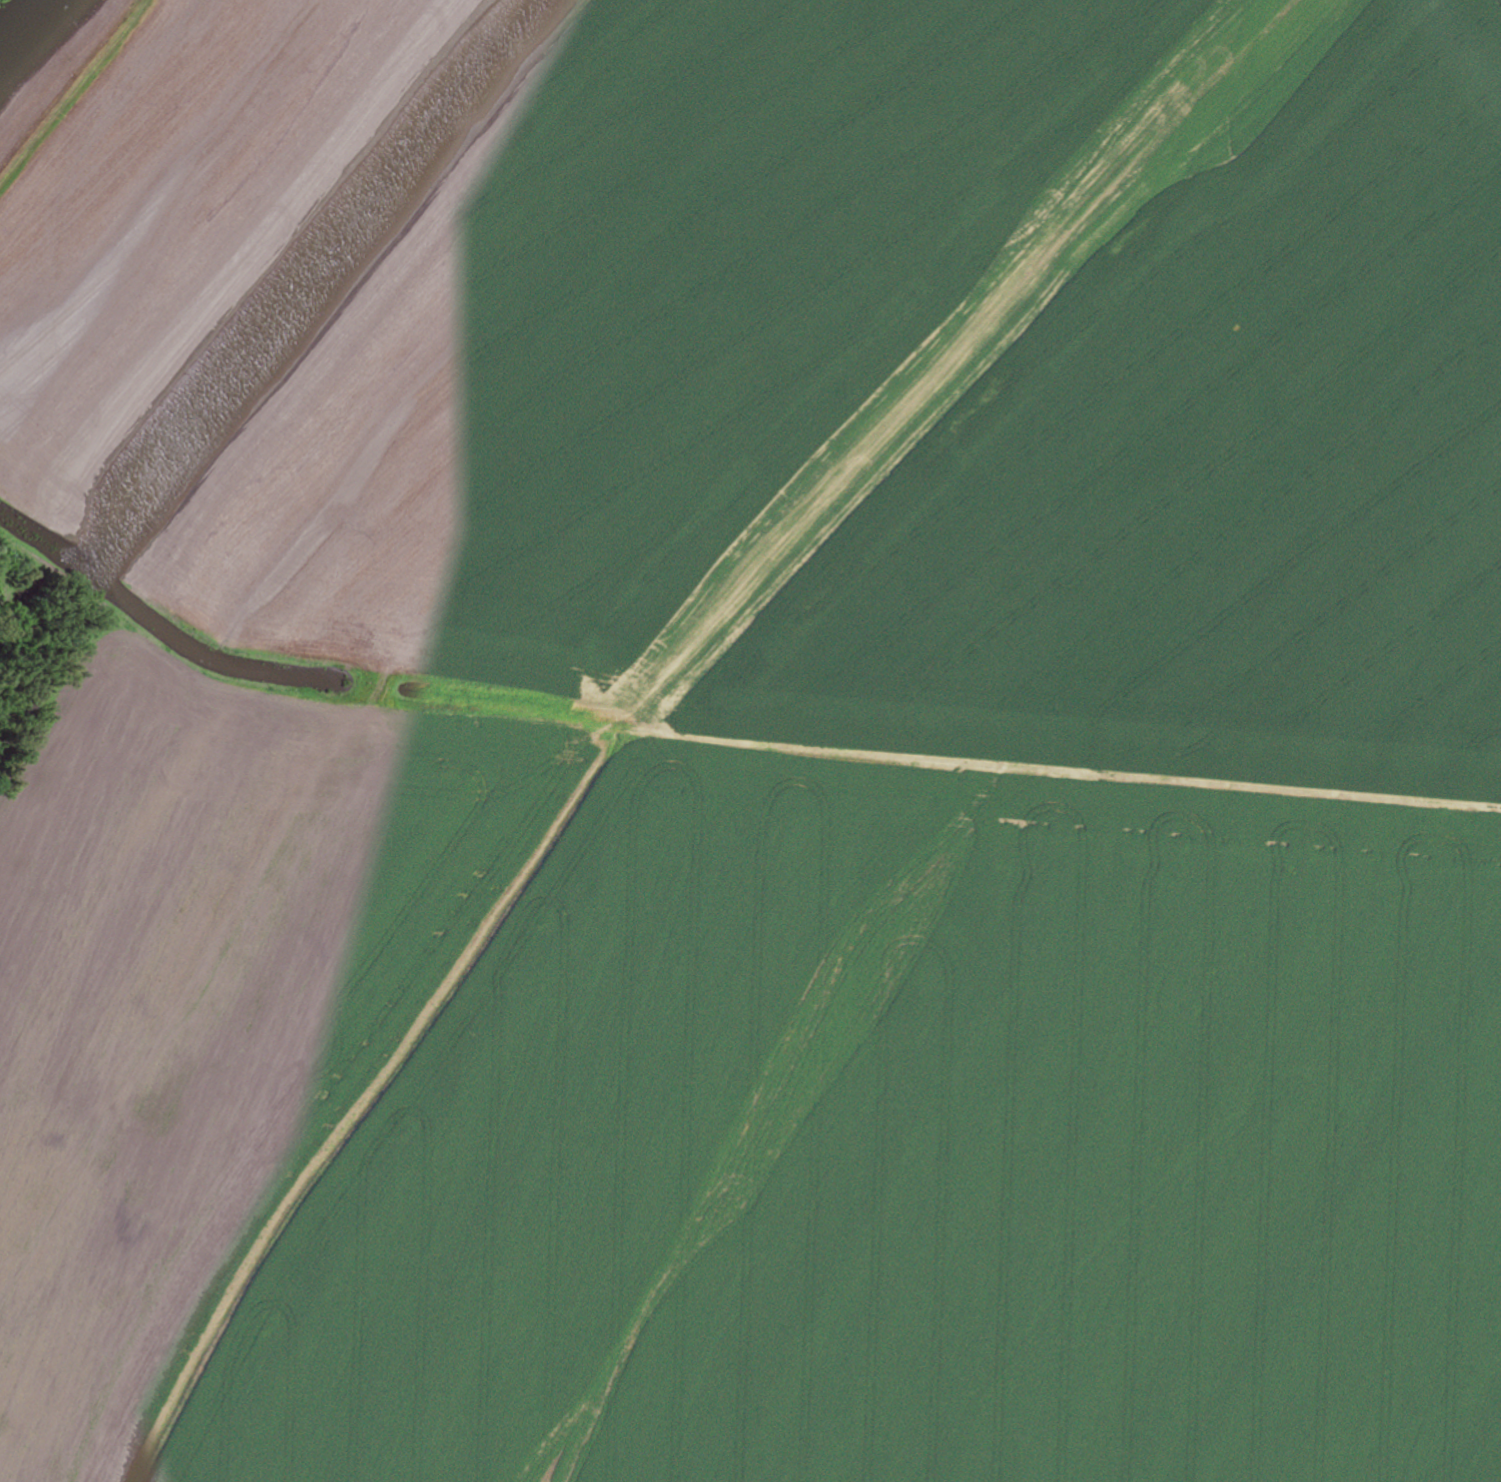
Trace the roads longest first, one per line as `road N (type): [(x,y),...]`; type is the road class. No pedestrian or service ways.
road 1 (residential): [(968,0),(472,567),(306,799),(0,1309)]

